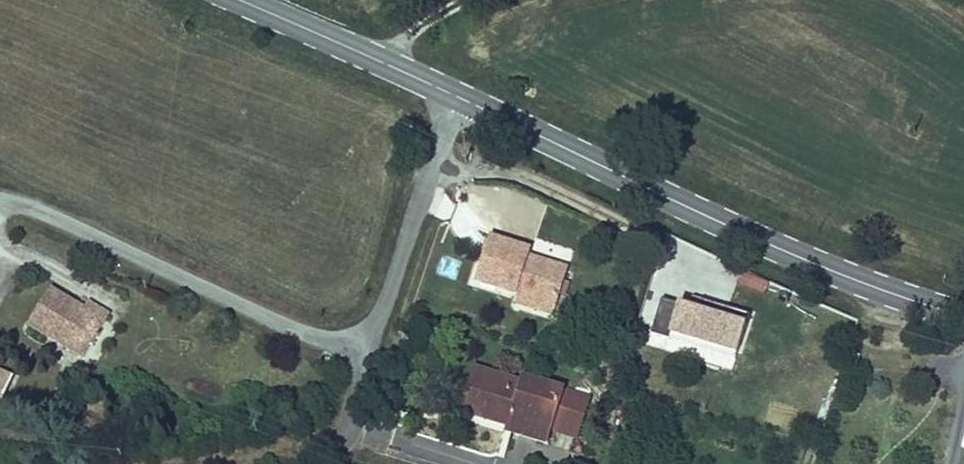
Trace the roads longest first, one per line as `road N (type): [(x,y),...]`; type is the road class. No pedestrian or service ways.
road 1 (secondary): [(452,94),(800,257),(963,315)]
road 2 (unclassified): [(365,363),(43,213),(0,201)]
road 3 (unclassified): [(452,94),(365,363)]
road 4 (secondary): [(240,0),(452,94)]

